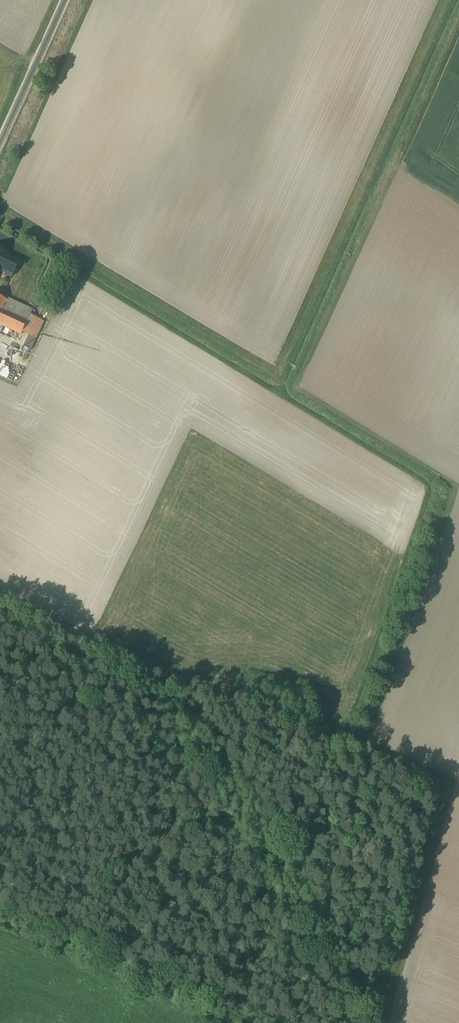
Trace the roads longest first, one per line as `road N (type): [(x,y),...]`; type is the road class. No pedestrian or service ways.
road 1 (track): [(0,600),(292,726)]
road 2 (unclassified): [(0,142),(63,0)]

